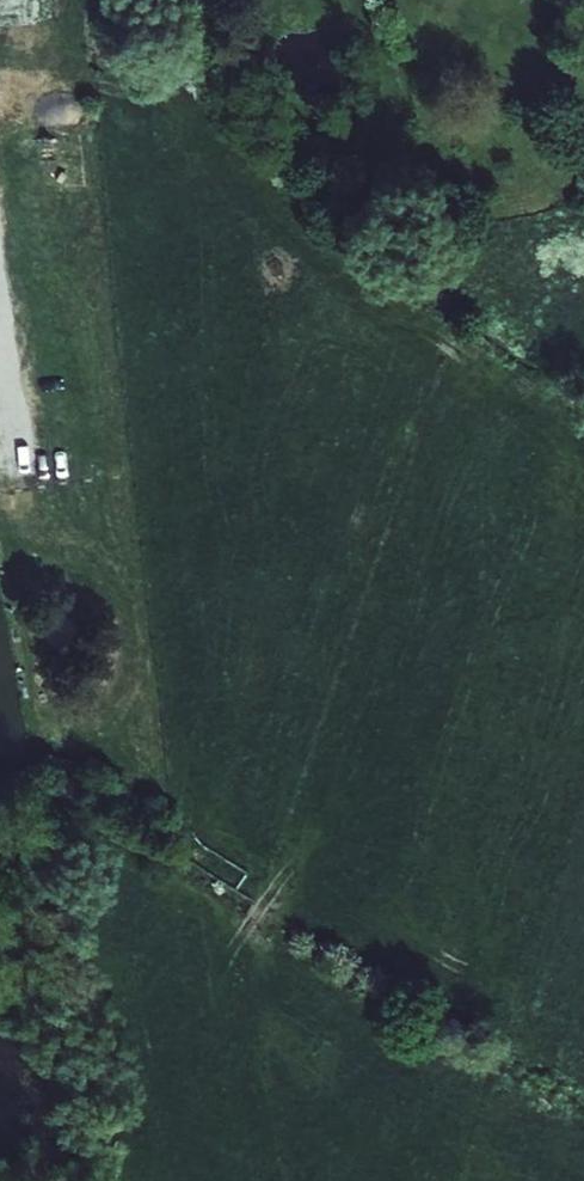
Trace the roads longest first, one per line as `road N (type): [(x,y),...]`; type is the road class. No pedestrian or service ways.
road 1 (unclassified): [(0,329),(18,468)]

